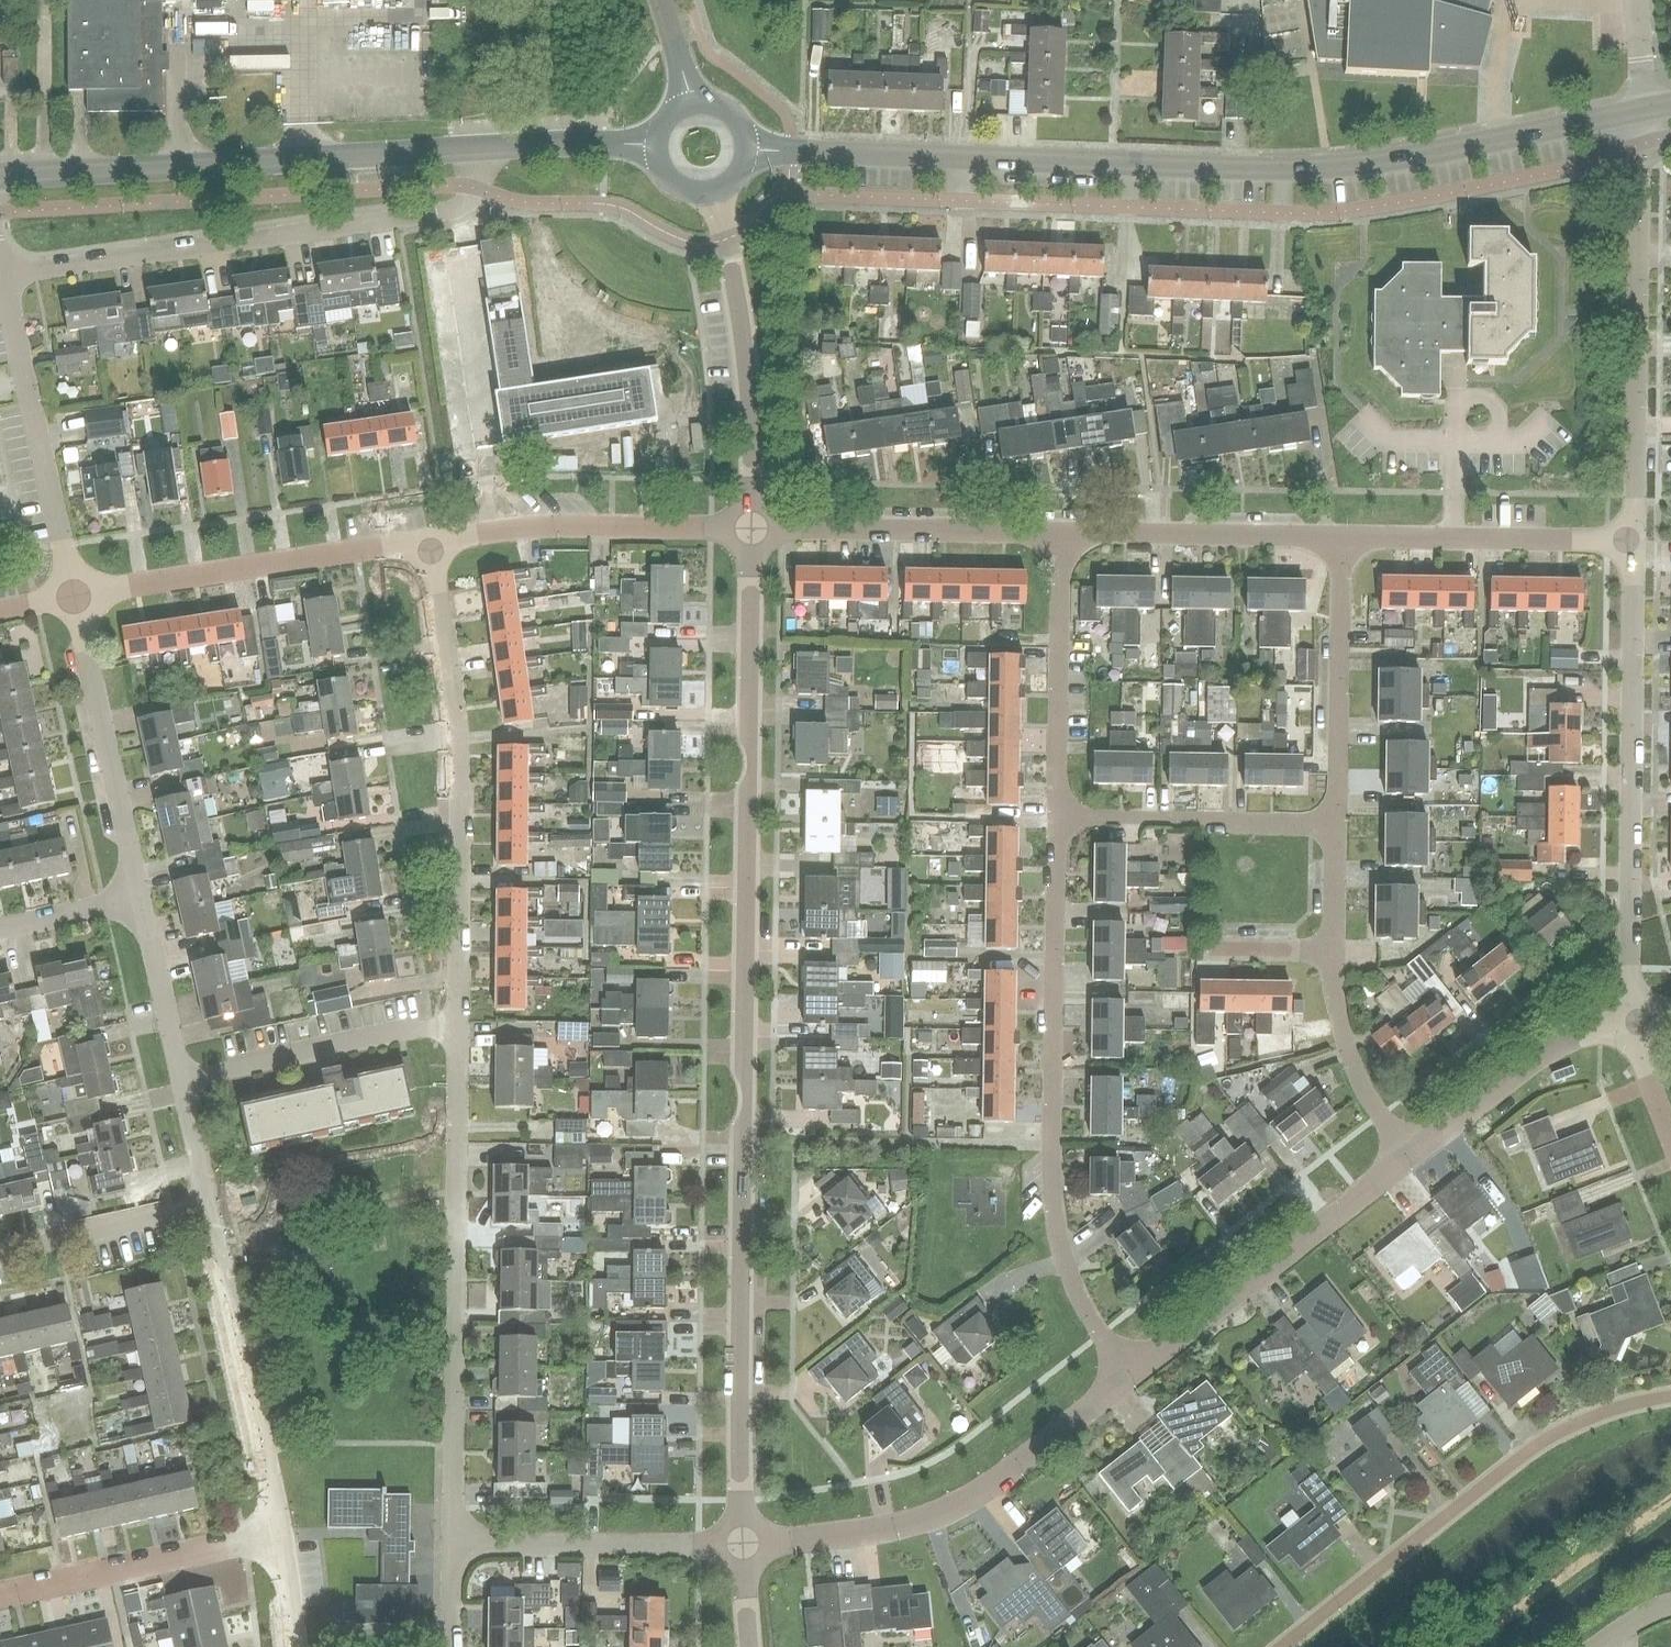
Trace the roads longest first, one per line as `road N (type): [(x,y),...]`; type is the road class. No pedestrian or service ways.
road 1 (unclassified): [(741,1543),(751,534)]
road 2 (tertiary): [(748,150),(1310,160),(1641,111)]
road 3 (residential): [(1133,1371),(1077,1297),(1052,1225),(1054,815)]
road 4 (residential): [(447,1537),(459,1017)]
road 5 (residential): [(459,1017),(462,738),(433,542)]
road 6 (tertiary): [(0,178),(475,151)]
road 7 (residential): [(1630,1019),(1630,545)]
road 8 (residential): [(1283,1646),(1553,1436),(1670,1394)]
road 9 (residential): [(4,273),(459,205)]
road 10 (residential): [(741,1543),(888,1530),(939,1515),(991,1485),(1133,1371)]
road 11 (residential): [(1630,545),(1641,111)]
road 12 (residential): [(73,595),(433,542)]
road 13 (residential): [(274,1535),(193,1193)]
road 14 (residential): [(1133,1371),(1409,1157)]
road 15 (unclassified): [(751,534),(743,319),(713,193)]
road 16 (residential): [(73,595),(4,273)]
road 17 (residential): [(433,542),(561,525),(751,534)]
road 18 (residential): [(751,534),(1063,535)]
road 19 (residential): [(136,891),(73,595)]
road 20 (residential): [(447,1537),(741,1543)]
road 21 (residential): [(180,1091),(459,1017)]
road 22 (residential): [(1054,815),(1063,535)]
road 23 (residential): [(0,1591),(274,1535)]
road 24 (residential): [(1063,535),(1342,542)]
road 25 (residential): [(1330,818),(1342,542)]
road 26 (residential): [(1330,818),(1054,815)]
road 27 (residential): [(1409,1157),(1578,1028),(1630,1019)]
road 28 (residential): [(1409,1157),(1355,1070),(1330,950)]
road 29 (residential): [(180,1091),(136,891)]
road 30 (residential): [(0,1242),(193,1193)]
road 31 (tertiary): [(475,151),(652,144)]
road 32 (residential): [(1457,543),(1630,545)]
road 33 (residential): [(0,923),(136,891)]
road 34 (residential): [(1330,950),(1330,818)]
road 35 (residential): [(1670,1143),(1630,1019)]

